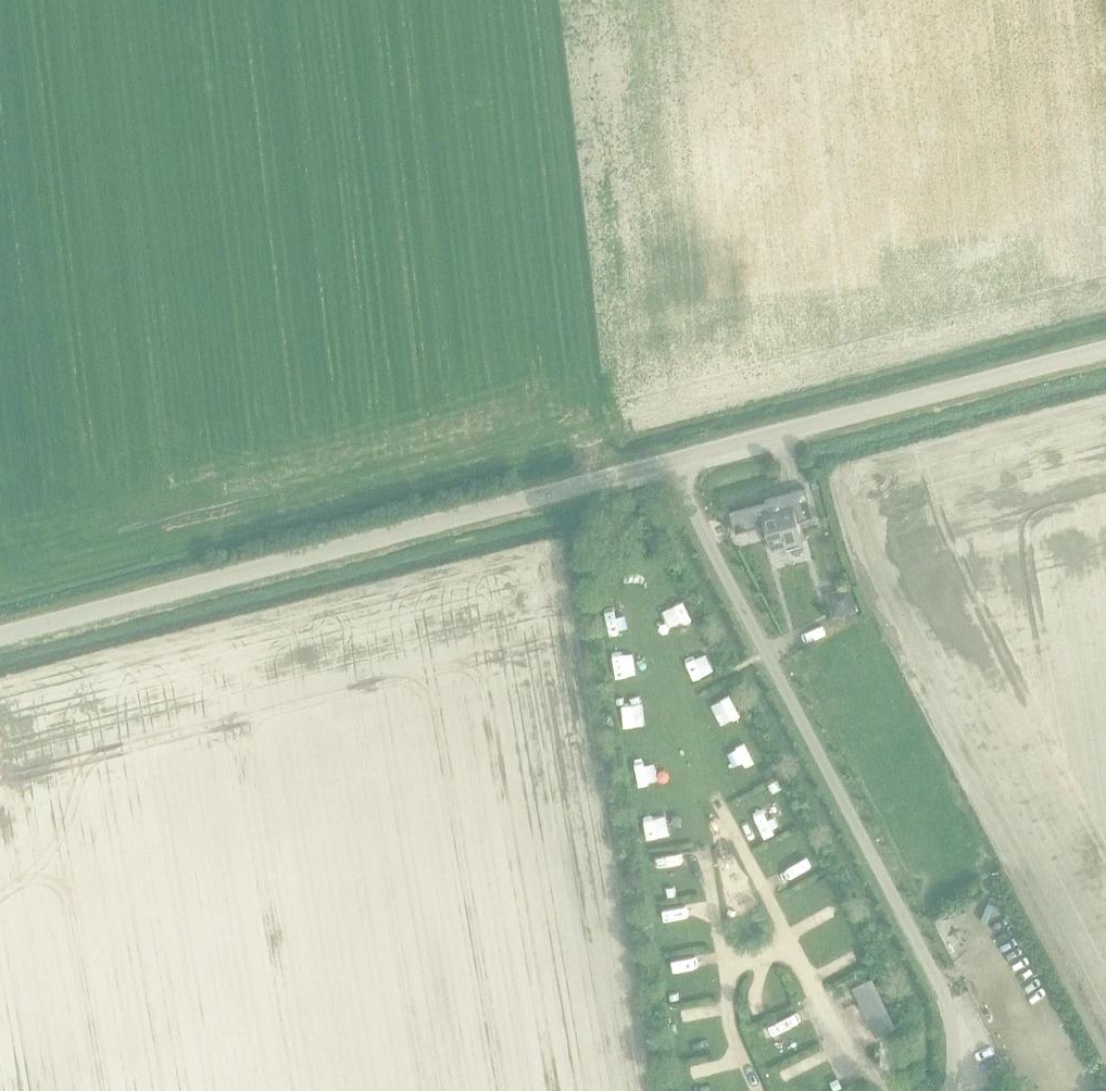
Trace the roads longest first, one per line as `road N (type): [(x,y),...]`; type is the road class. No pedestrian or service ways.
road 1 (unclassified): [(0,634),(677,462)]
road 2 (unclassified): [(950,1090),(947,997),(706,534),(677,462)]
road 3 (unclassified): [(677,462),(1105,349)]

